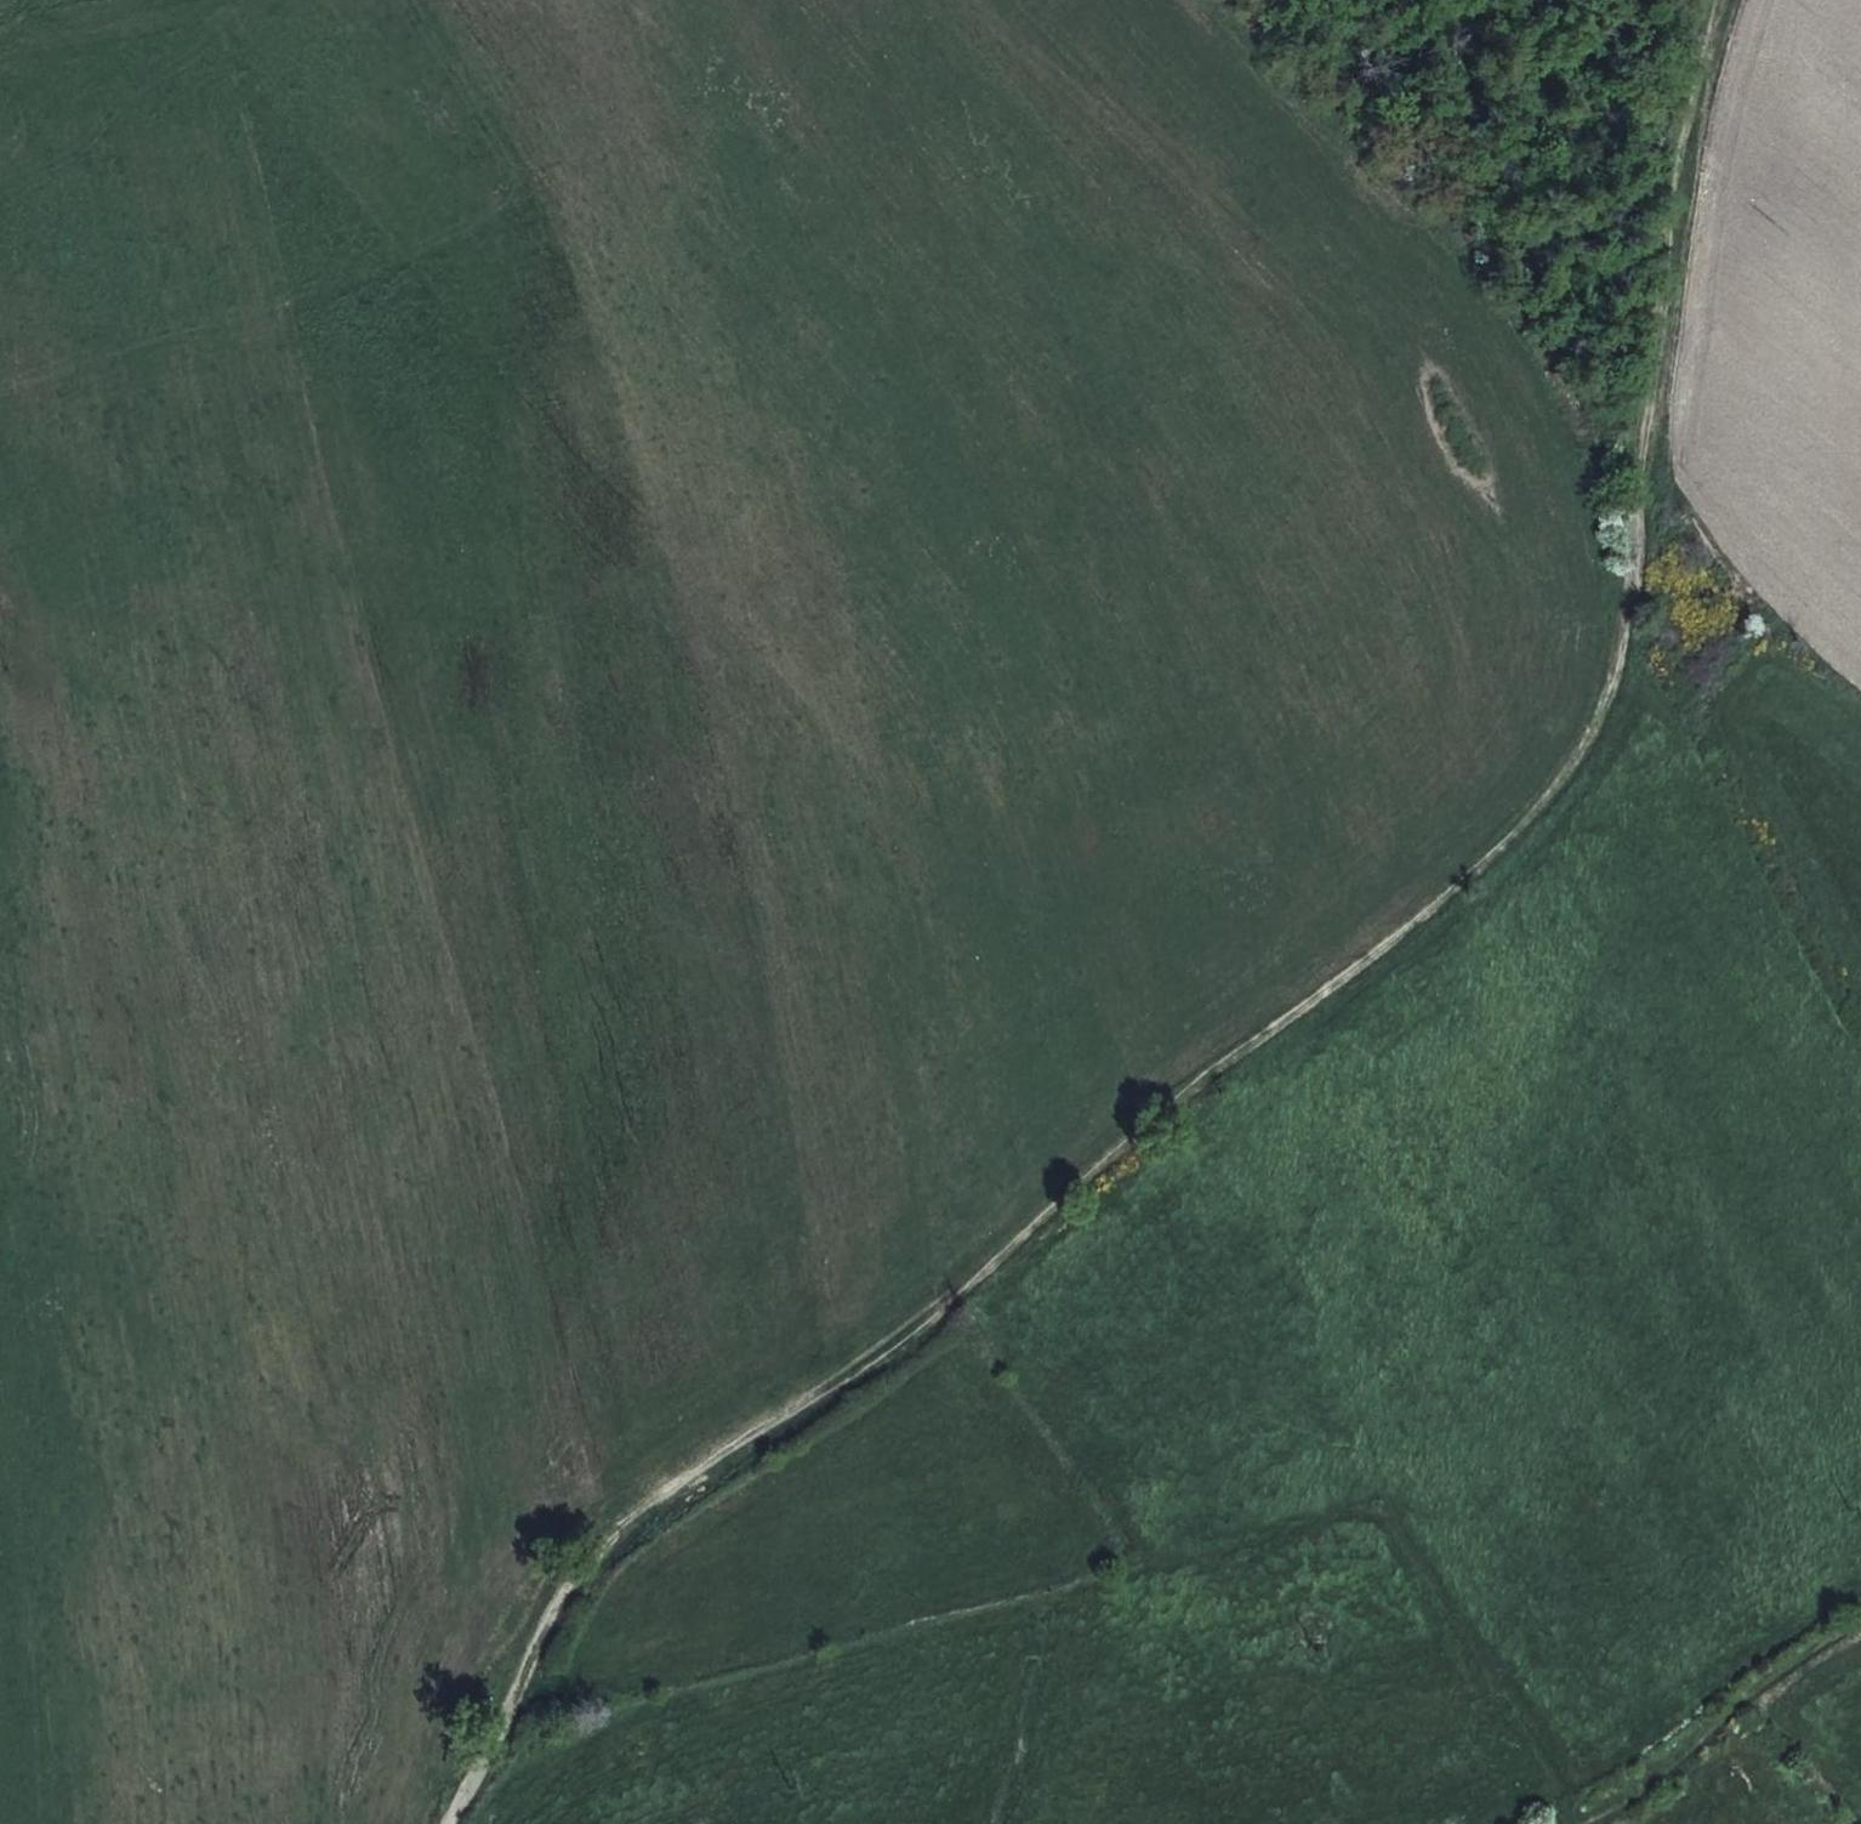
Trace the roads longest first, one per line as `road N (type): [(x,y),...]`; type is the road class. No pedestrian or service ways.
road 1 (track): [(445,1823),(503,1738),(579,1567),(965,1296),(1213,1068),(1530,830),(1607,714),(1711,0)]

